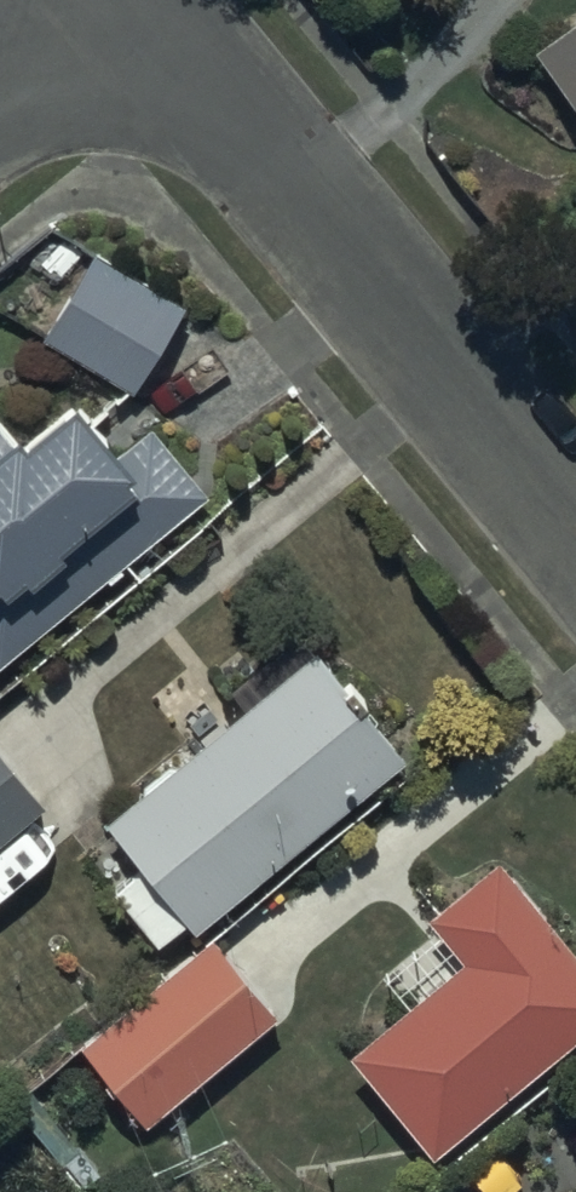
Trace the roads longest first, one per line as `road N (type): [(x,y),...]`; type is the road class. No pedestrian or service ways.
road 1 (residential): [(158,0),(575,510)]
road 2 (residential): [(129,0),(0,106)]

